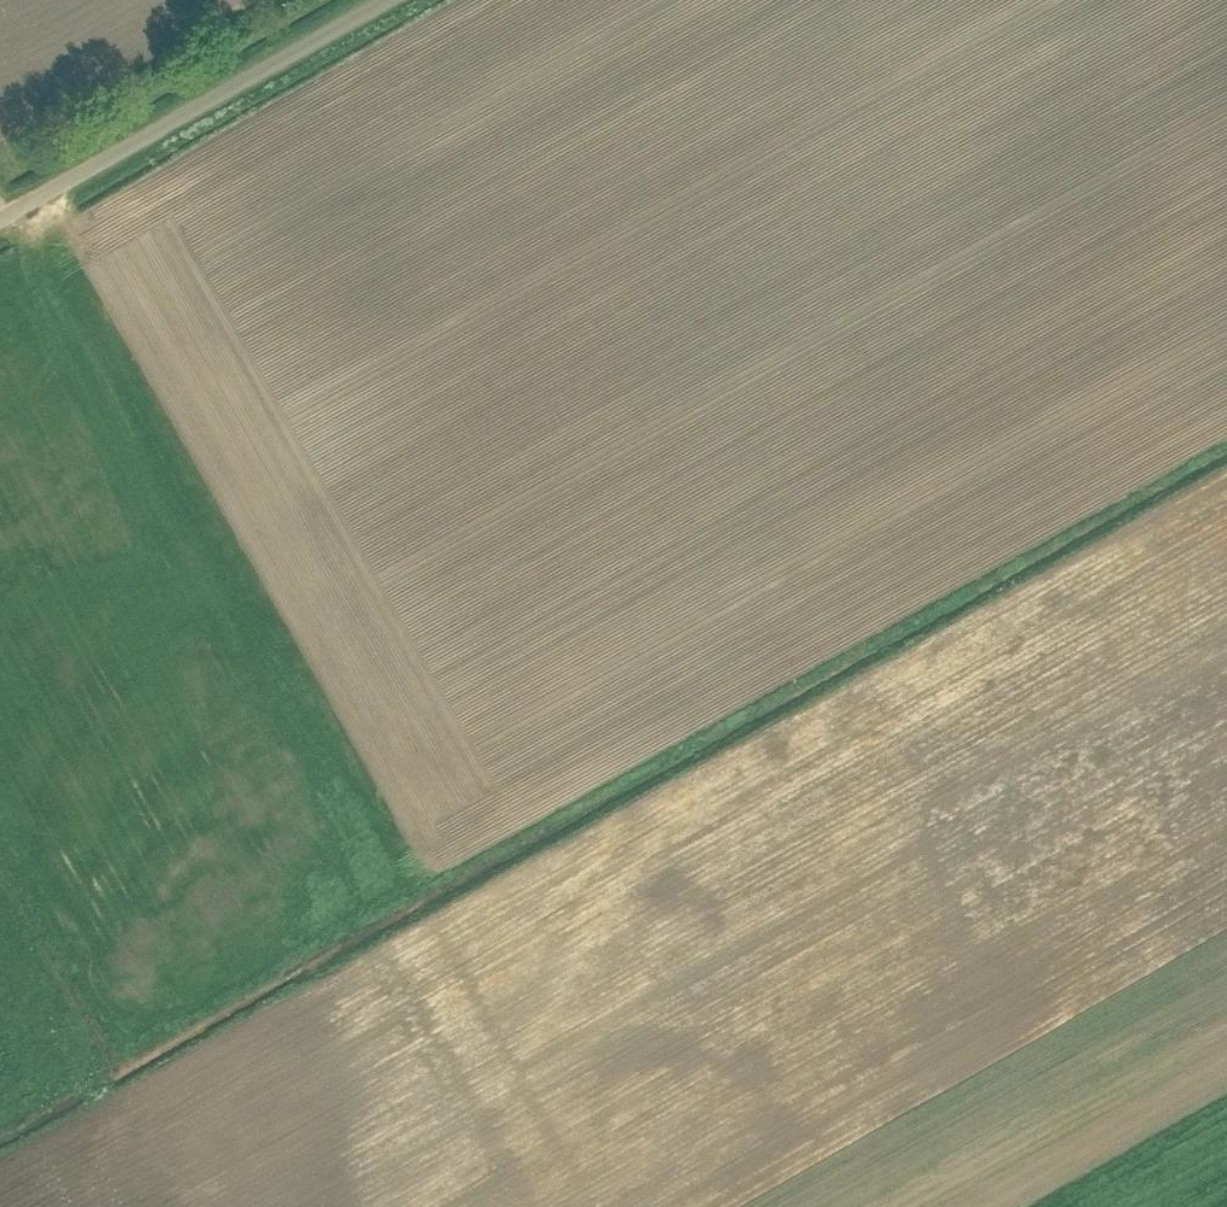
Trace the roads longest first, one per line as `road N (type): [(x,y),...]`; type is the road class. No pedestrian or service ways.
road 1 (unclassified): [(0,210),(370,0)]

